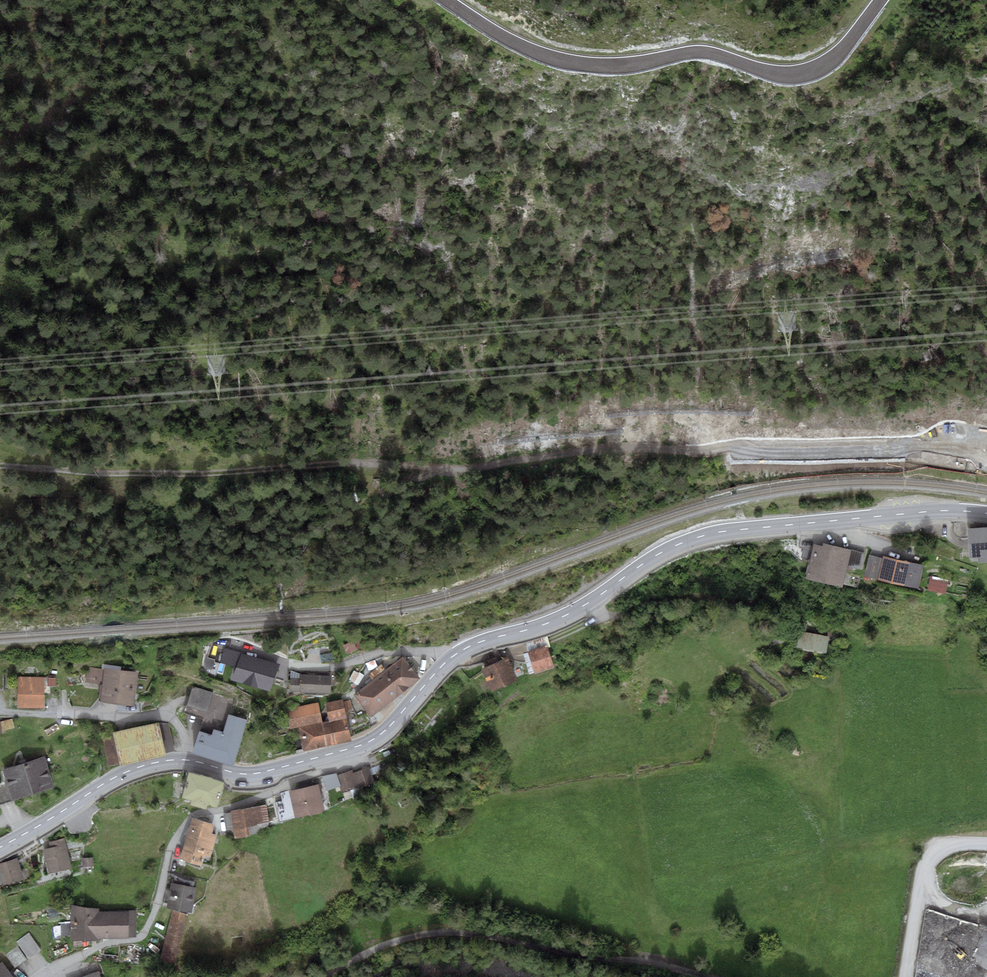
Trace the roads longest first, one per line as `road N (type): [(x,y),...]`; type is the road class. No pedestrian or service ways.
road 1 (track): [(0,465),(264,472),(368,462),(484,466),(584,448),(741,449),(920,456),(986,472)]
road 2 (secondary): [(455,654),(556,620),(699,537),(915,513),(986,513)]
road 3 (tertiary): [(443,0),(543,59),(633,69),(704,55),(800,77),(832,66),(888,0)]
road 4 (residential): [(40,976),(143,935),(172,843),(192,815),(273,793),(330,768),(349,749)]
road 5 (residential): [(455,654),(395,648),(323,668),(223,642)]
road 6 (residential): [(190,761),(183,733),(165,717),(0,712)]
road 7 (secondary): [(0,847),(120,775),(190,761)]
road 8 (residential): [(986,845),(944,847),(927,861),(906,976)]
road 9 (secondary): [(190,761),(251,774),(349,749)]
road 10 (secondary): [(349,749),(378,736),(455,654)]

